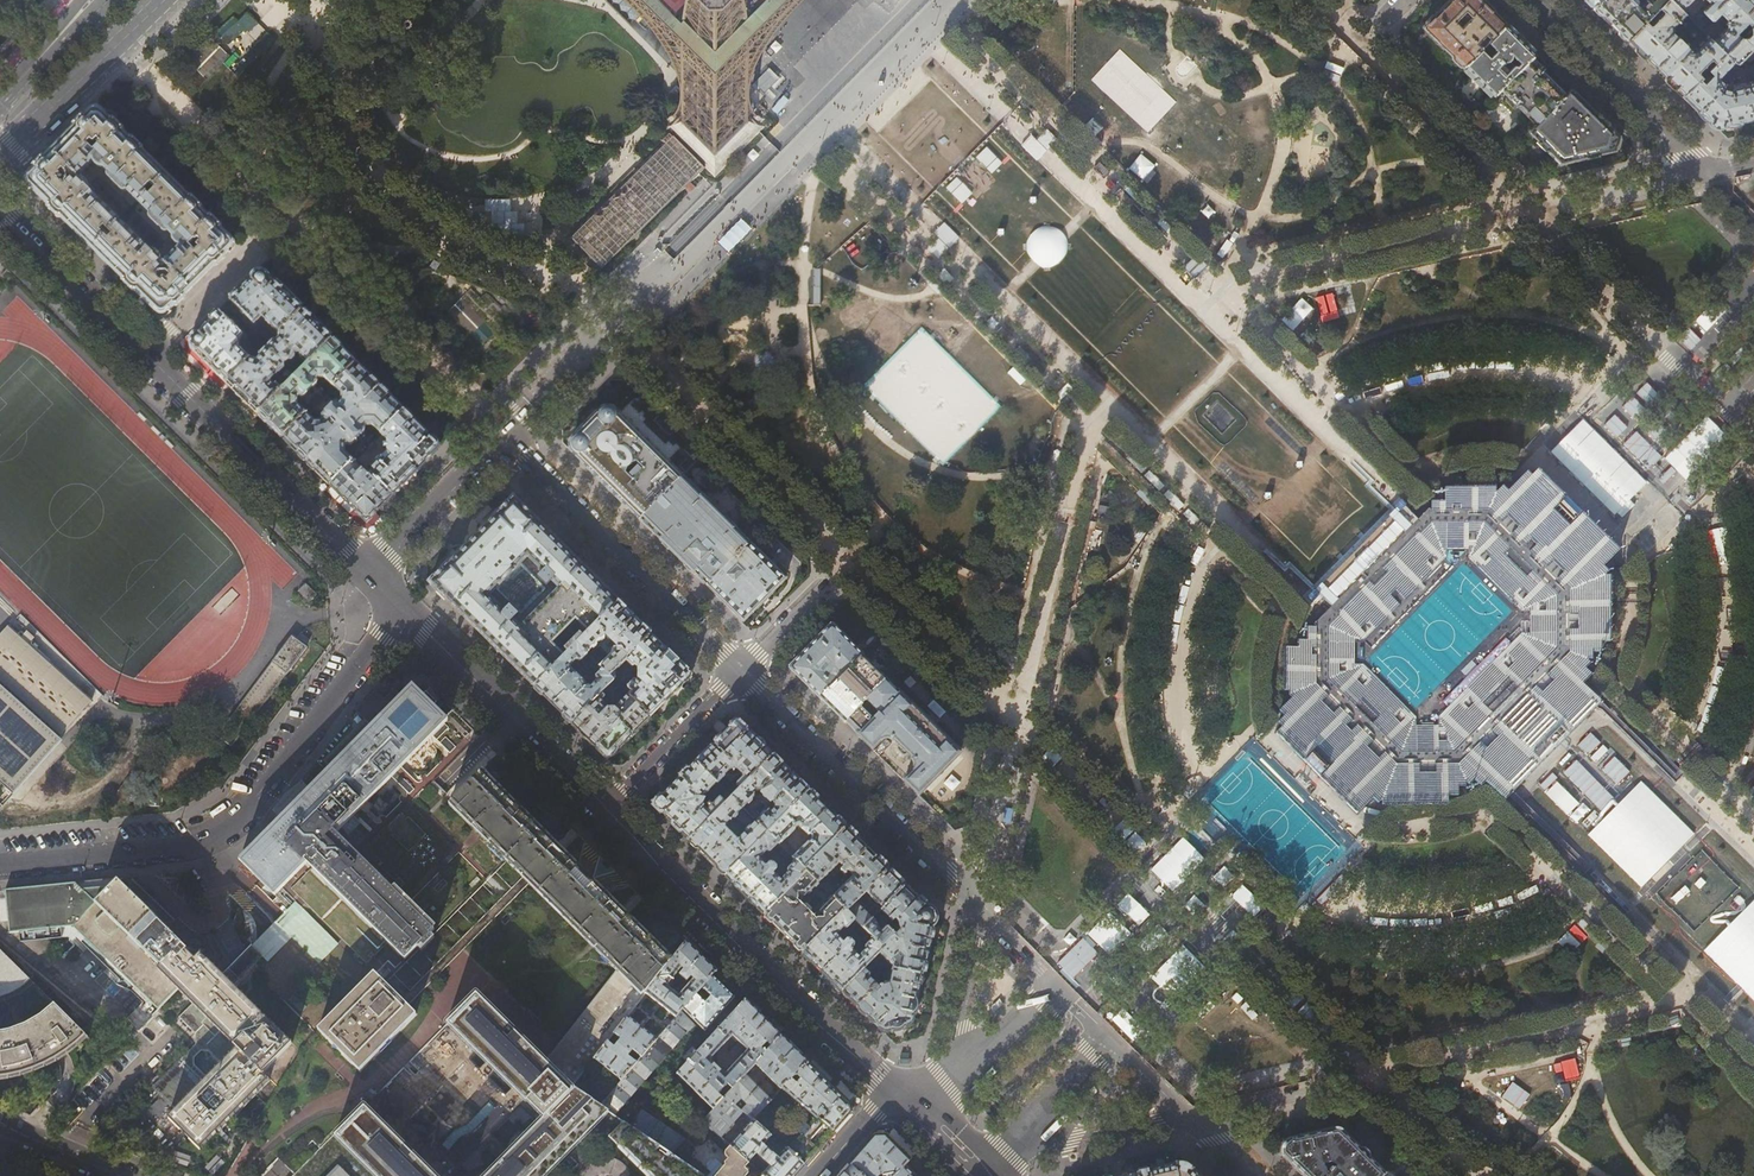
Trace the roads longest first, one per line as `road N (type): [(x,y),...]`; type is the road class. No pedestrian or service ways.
road 1 (residential): [(0,861),(199,845),(235,827),(403,608)]
road 2 (secondary): [(366,572),(0,217)]
road 3 (secondary): [(892,1092),(603,806)]
road 4 (residential): [(1323,719),(1058,985)]
road 5 (residential): [(1113,1039),(1374,772)]
road 6 (residential): [(1753,279),(1516,523)]
road 7 (residential): [(739,669),(979,907)]
road 8 (residential): [(504,437),(739,669)]
road 9 (residential): [(1374,772),(1442,747),(1496,709),(1550,631),(1567,575)]
road 10 (residential): [(1516,523),(1441,550),(1388,592),(1352,638),(1323,719)]
road 11 (secondary): [(603,806),(403,608)]
road 12 (residential): [(1567,575),(1753,387)]
road 13 (residential): [(1703,172),(1533,0)]
road 14 (primary): [(0,152),(160,0)]
road 15 (residential): [(366,572),(504,437)]
road 16 (residential): [(603,806),(739,669)]
road 17 (residential): [(979,907),(1020,724)]
road 18 (residential): [(1187,1115),(1370,1074)]
road 19 (residential): [(954,1088),(979,907)]
road 20 (residential): [(1013,1141),(1074,1139),(1187,1115)]
road 21 (residential): [(1058,985),(954,1088)]
road 22 (residential): [(1013,1141),(1113,1039)]
road 23 (residential): [(1703,172),(1569,205)]
road 24 (residential): [(0,1123),(125,1175)]
road 25 (residential): [(739,669),(827,581)]

